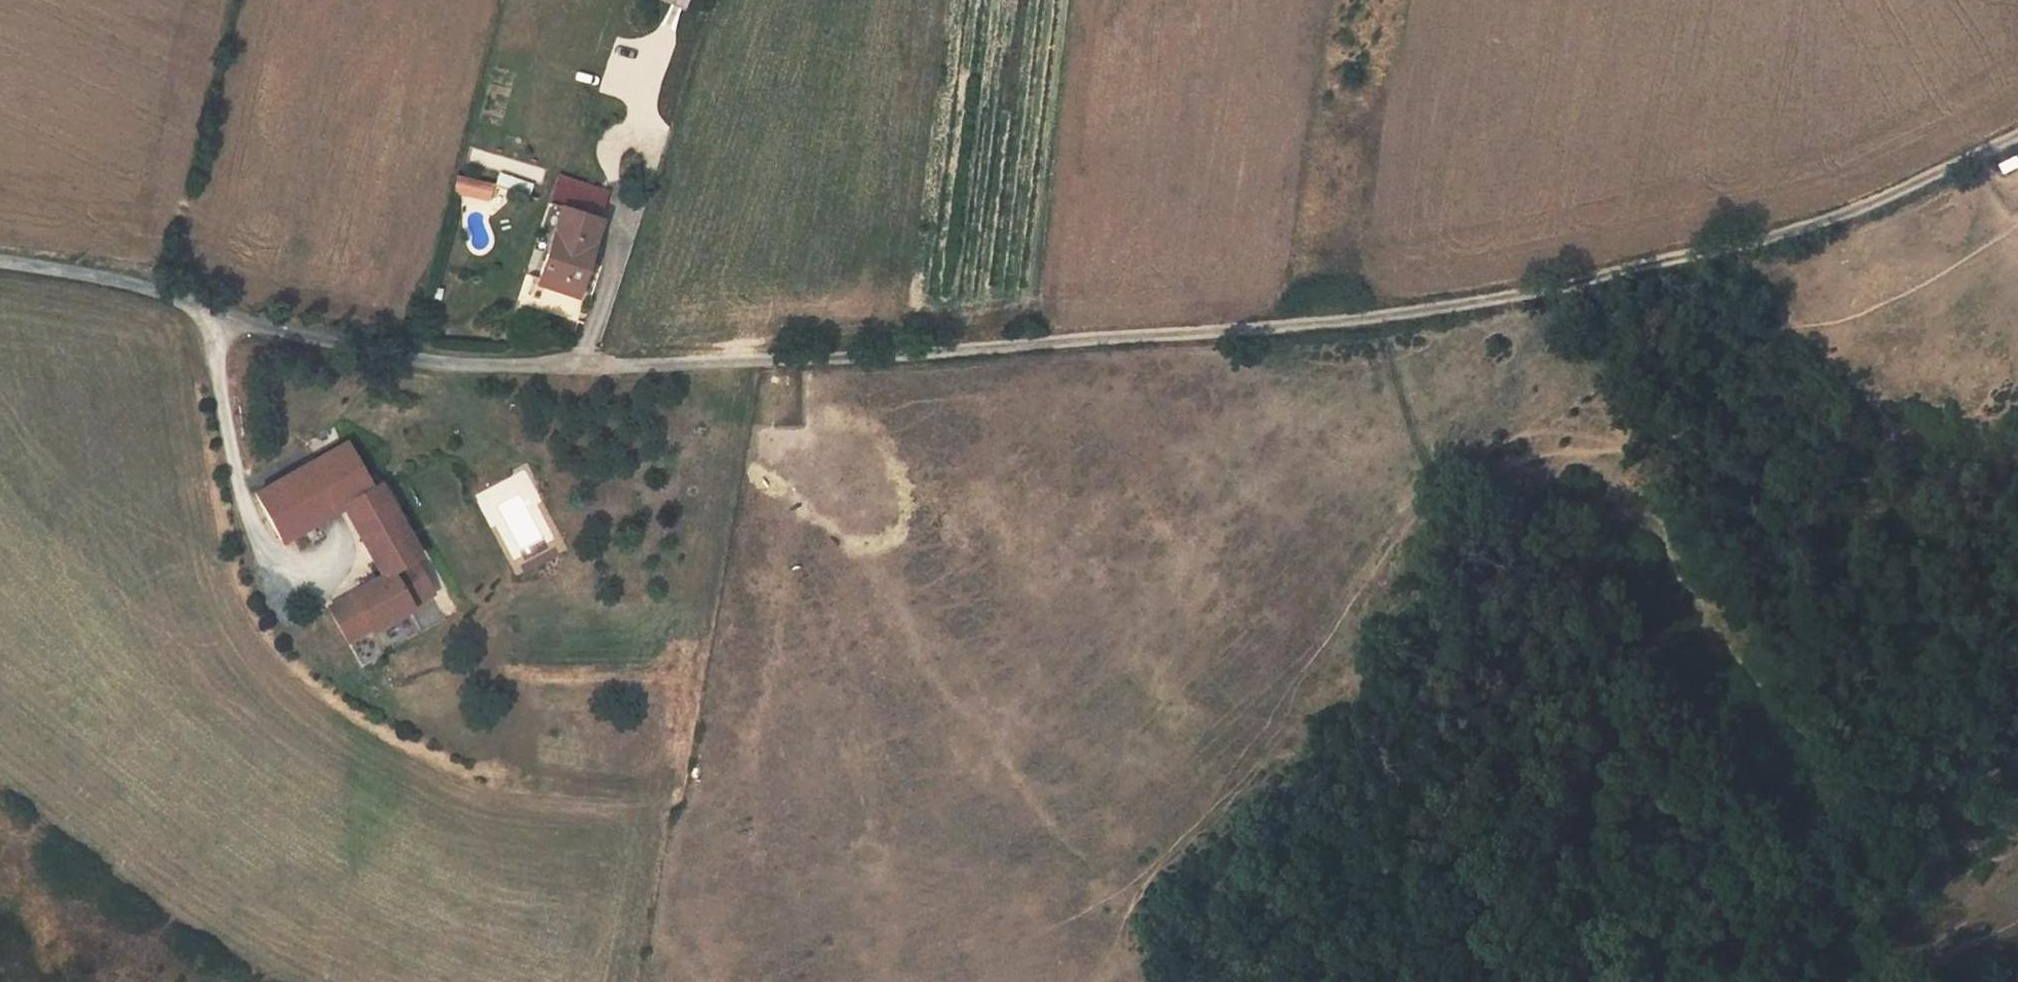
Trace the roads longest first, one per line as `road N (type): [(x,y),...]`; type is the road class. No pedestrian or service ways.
road 1 (track): [(597,363),(866,359),(1377,318),(1628,276),(1839,218),(2017,143)]
road 2 (unclassified): [(0,261),(109,279),(215,314),(430,365),(597,363)]

